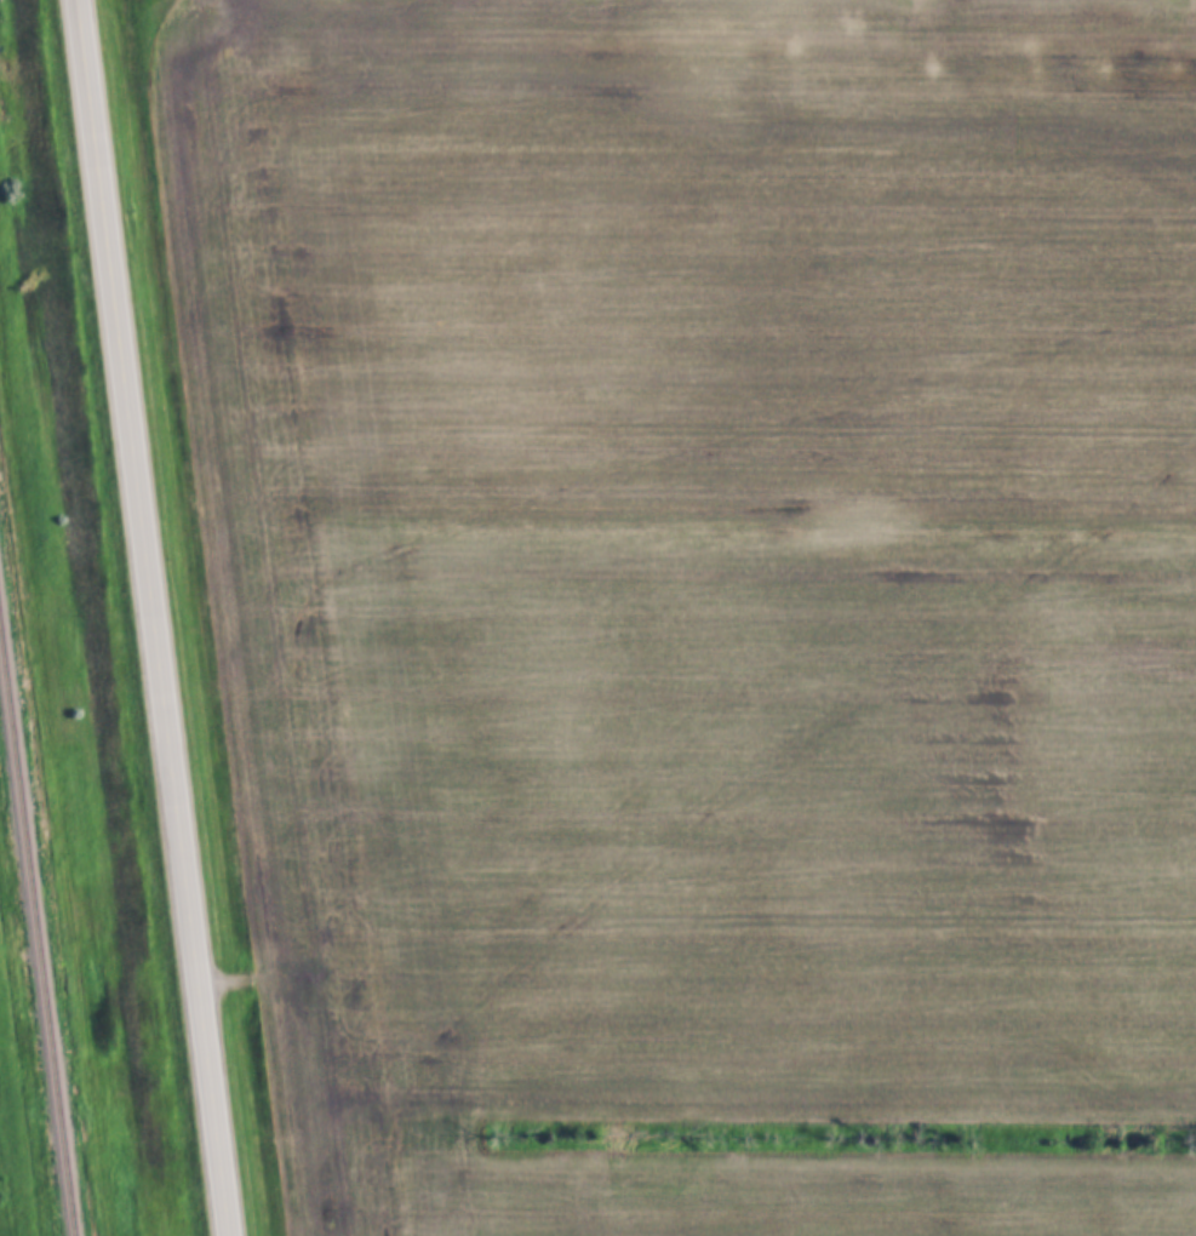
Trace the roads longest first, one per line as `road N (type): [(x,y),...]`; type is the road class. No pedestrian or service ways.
road 1 (primary): [(228,1235),(76,0)]

